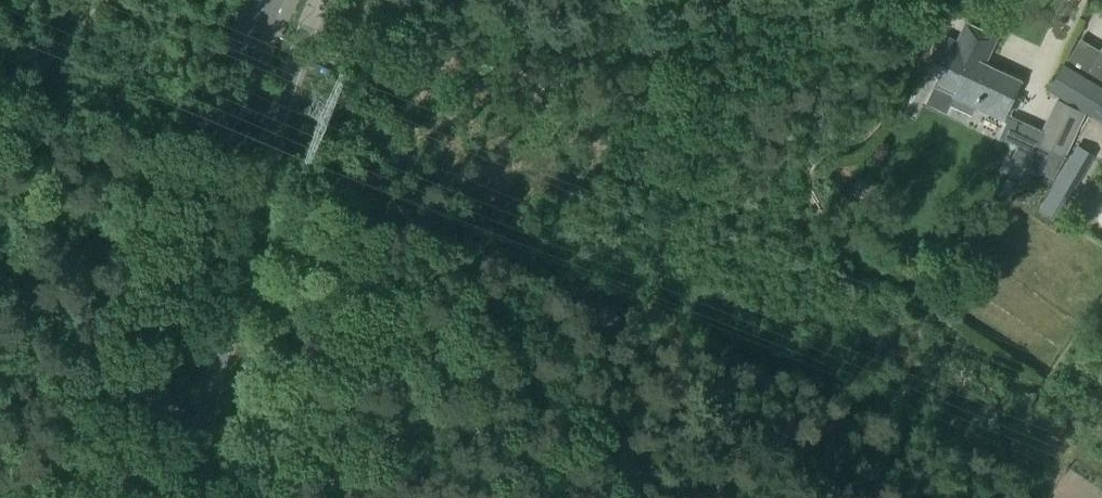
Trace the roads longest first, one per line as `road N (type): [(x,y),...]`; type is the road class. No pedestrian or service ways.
road 1 (unclassified): [(183,497),(249,232),(319,0)]
road 2 (primary): [(125,497),(240,61)]
road 3 (track): [(0,95),(104,0)]

